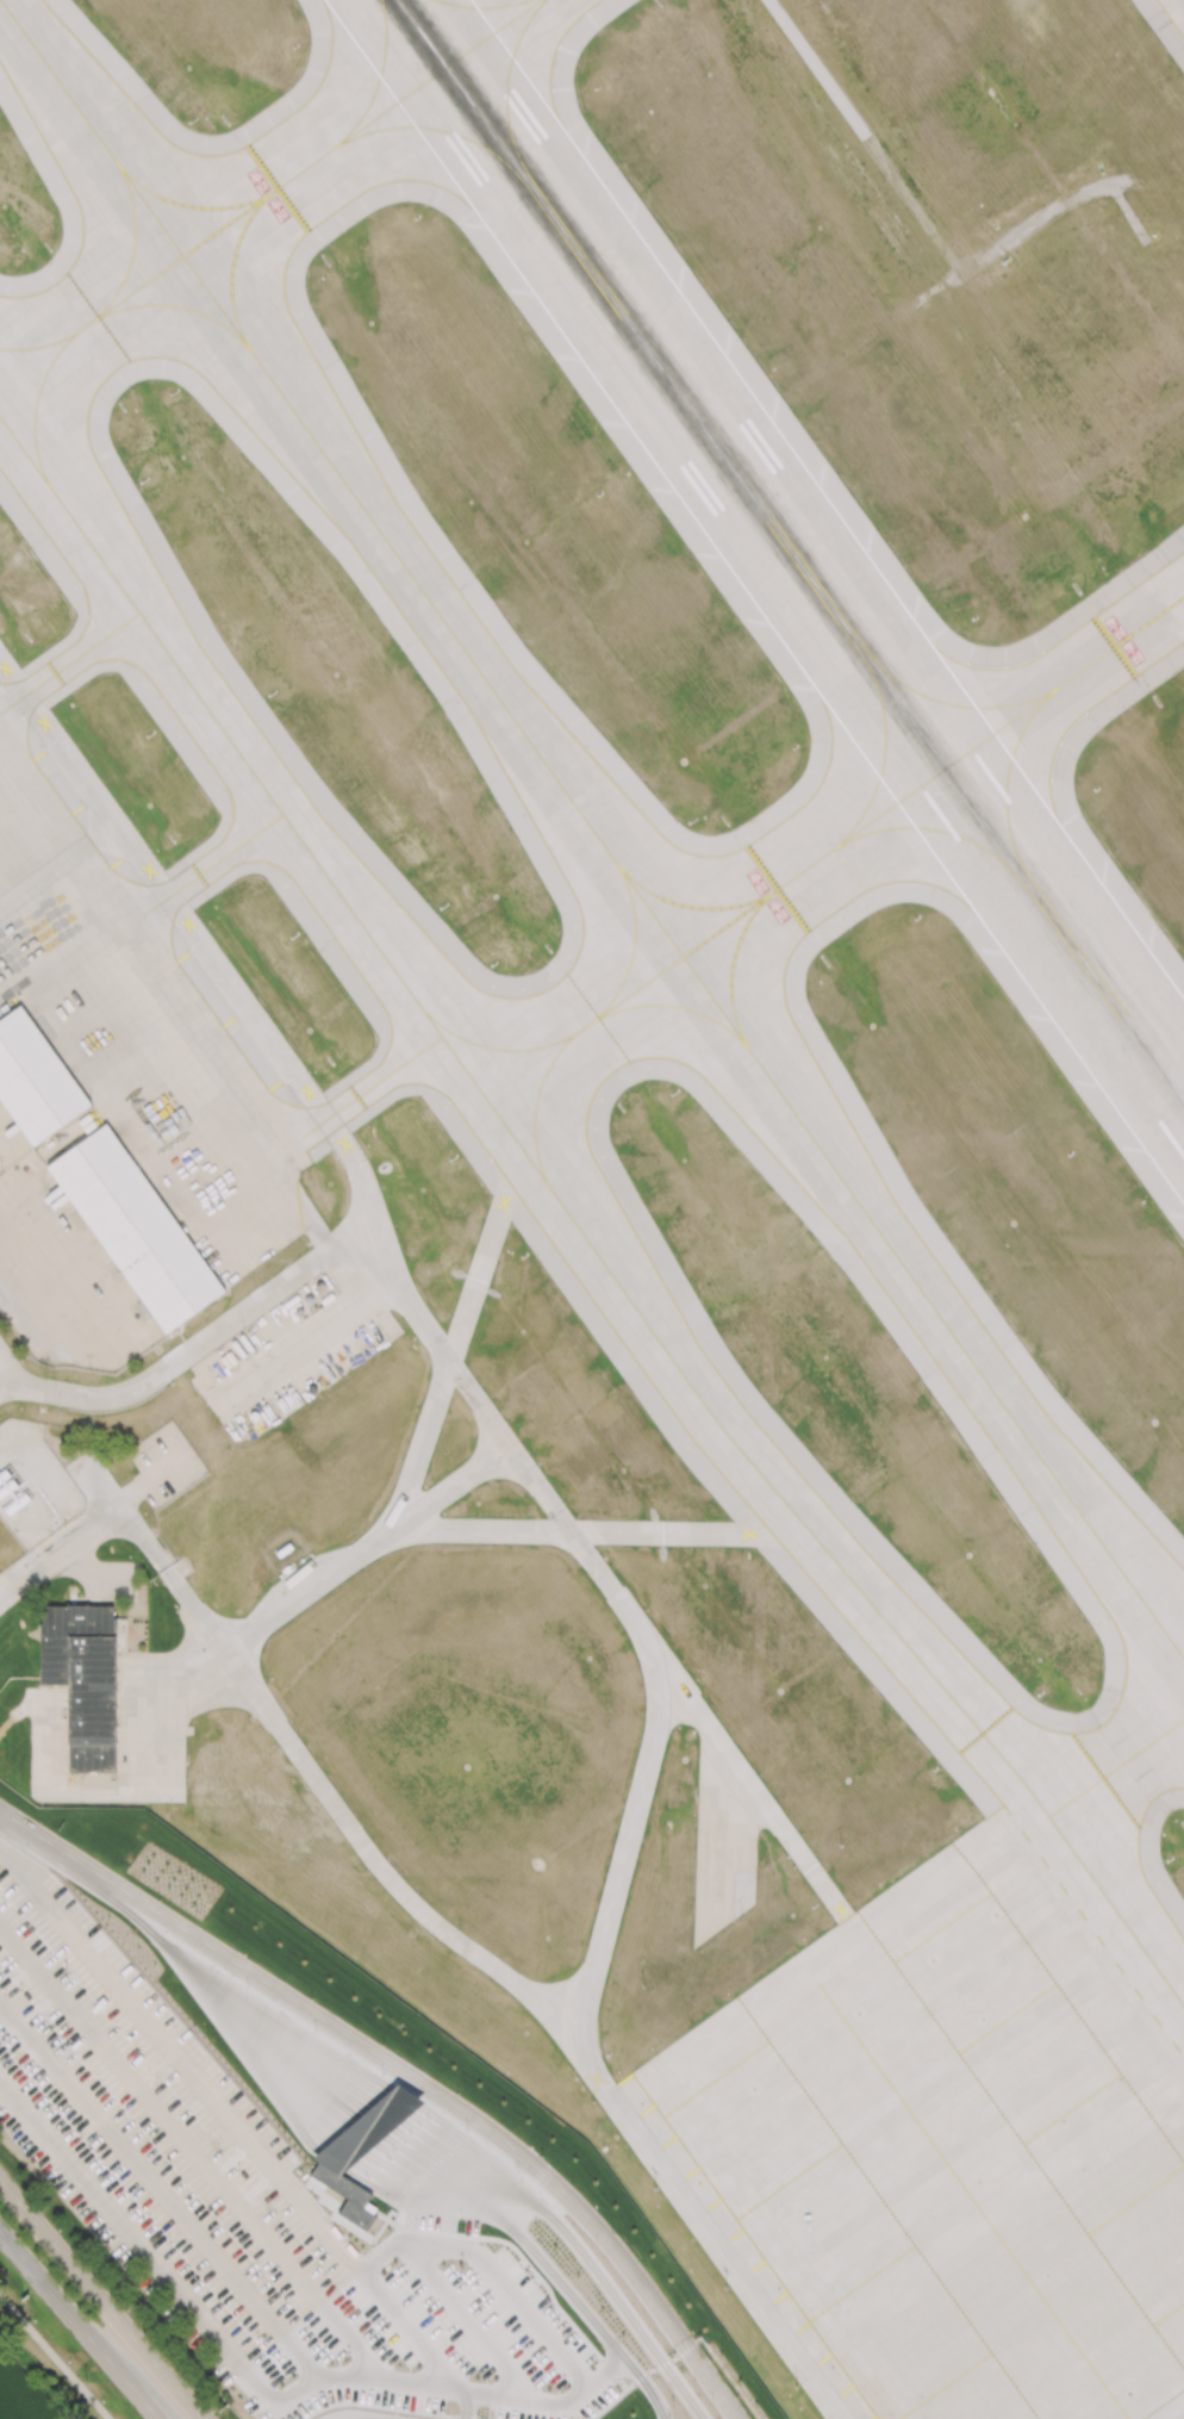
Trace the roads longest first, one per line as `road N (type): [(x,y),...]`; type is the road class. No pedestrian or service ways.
road 1 (primary): [(201,2418),(0,2182)]

